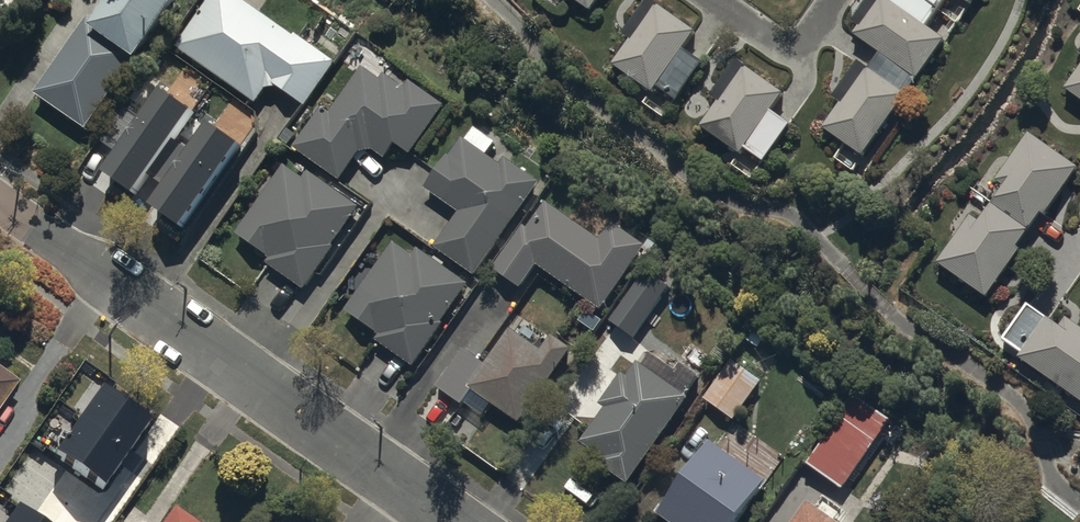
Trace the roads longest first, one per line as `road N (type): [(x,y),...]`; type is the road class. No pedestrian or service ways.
road 1 (residential): [(0,207),(450,521)]

